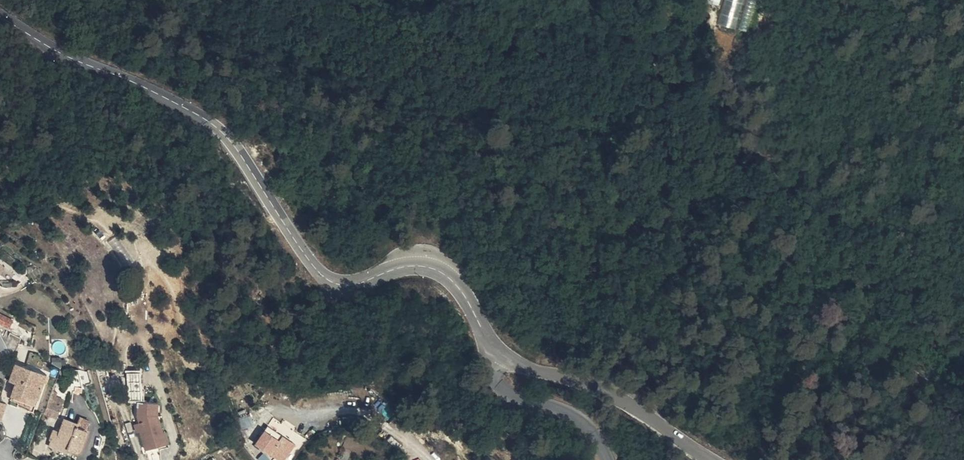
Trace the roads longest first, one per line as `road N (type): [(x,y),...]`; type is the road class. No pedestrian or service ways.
road 1 (unclassified): [(502,354),(447,274),(426,266),(356,284),(325,278),(240,155),(210,126),(0,16)]
road 2 (unclassified): [(707,459),(598,389),(502,354)]
road 3 (residential): [(611,459),(582,422),(507,397),(497,375),(502,354)]
road 4 (residential): [(430,459),(360,410),(280,412)]

